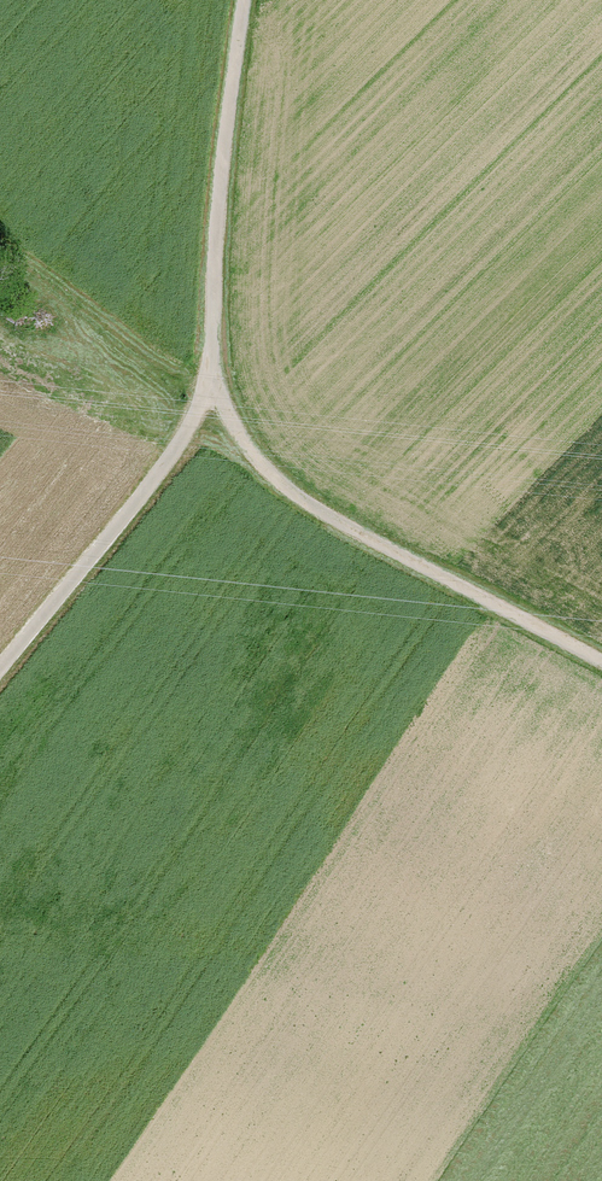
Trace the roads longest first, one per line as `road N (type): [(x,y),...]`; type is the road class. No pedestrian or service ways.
road 1 (track): [(601,663),(312,508),(261,470),(208,377)]
road 2 (track): [(208,377),(219,211),(246,0)]
road 3 (track): [(208,377),(187,442),(0,671)]

